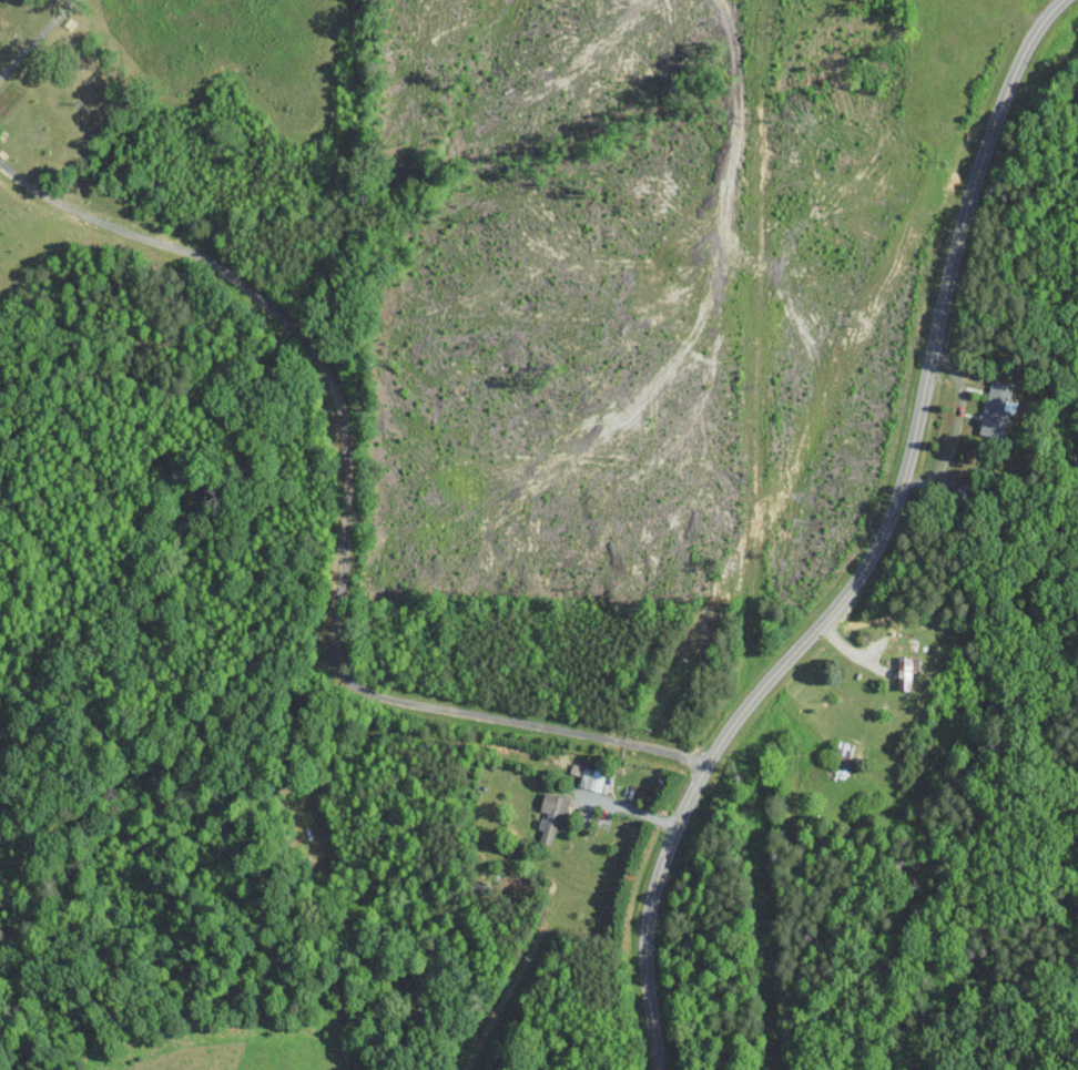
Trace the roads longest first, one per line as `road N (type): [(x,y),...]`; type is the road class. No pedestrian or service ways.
road 1 (residential): [(653,1069),(639,919),(663,840),(729,732),(850,593),(894,513),(957,238),(1001,108),(1060,0)]

